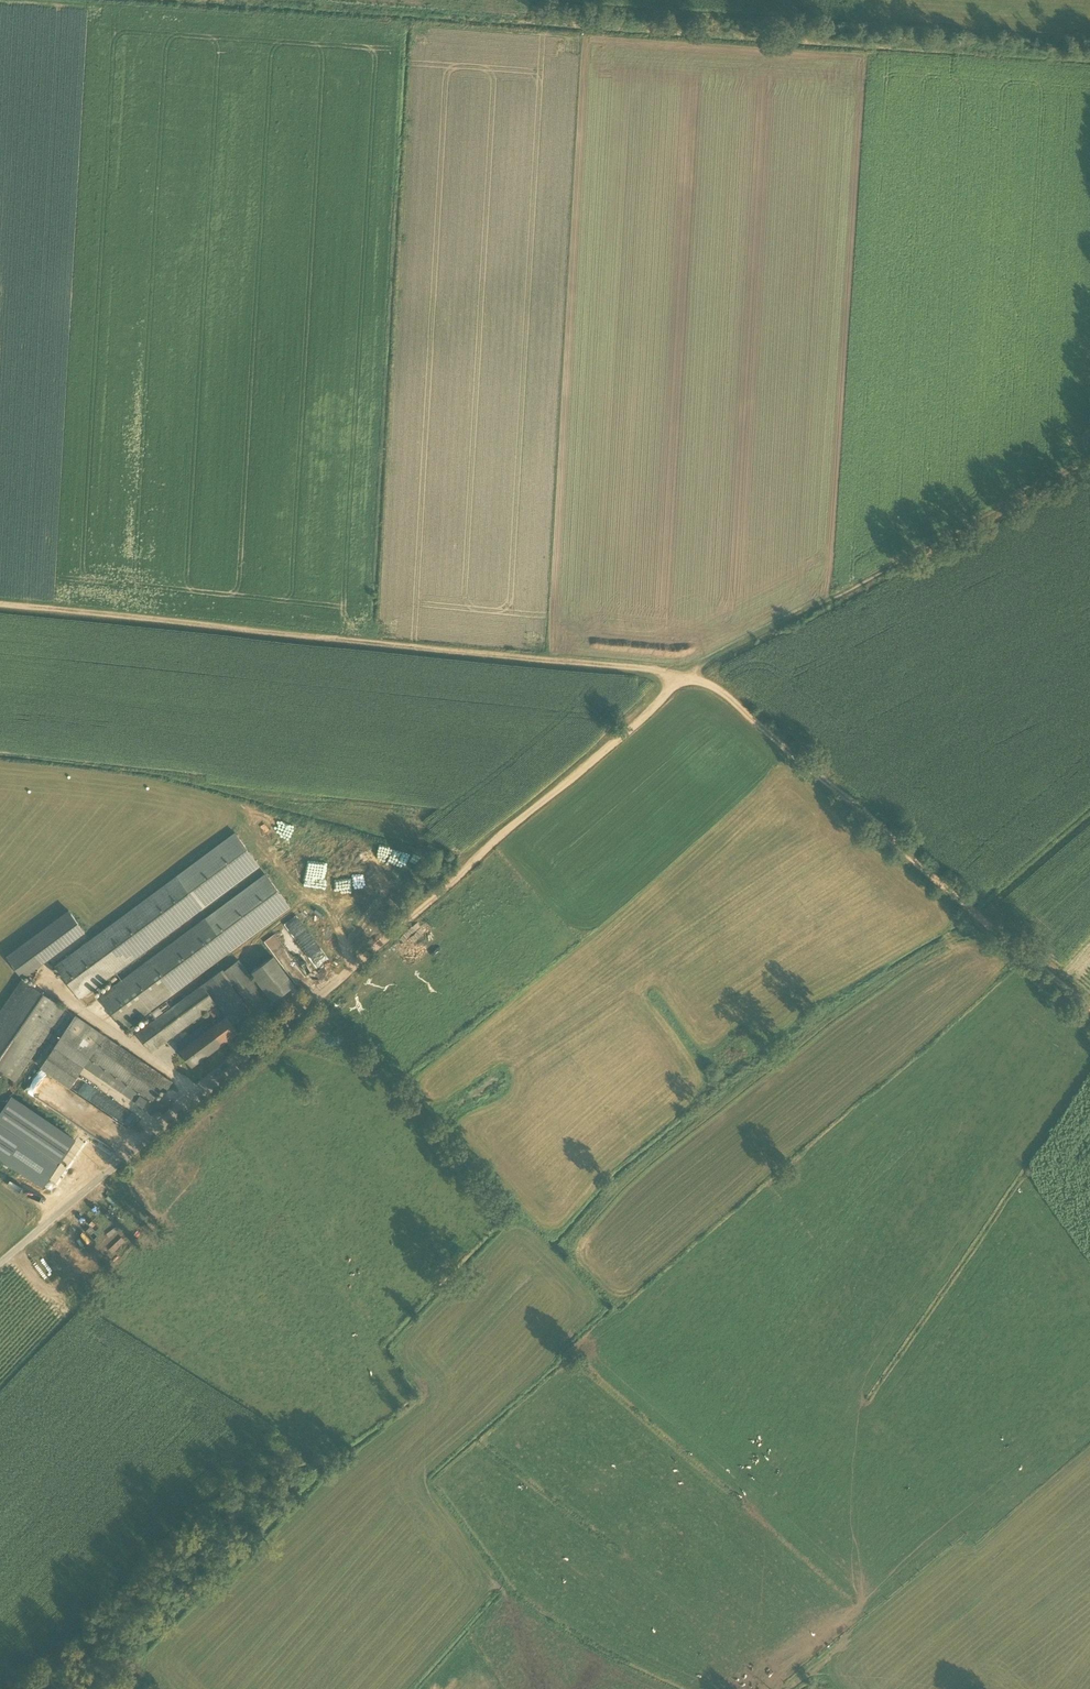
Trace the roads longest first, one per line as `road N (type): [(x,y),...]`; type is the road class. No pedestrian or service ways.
road 1 (unclassified): [(0,1262),(683,678)]
road 2 (track): [(683,678),(0,605)]
road 3 (track): [(1089,1010),(729,696),(683,678)]
road 4 (track): [(683,678),(1089,464)]

